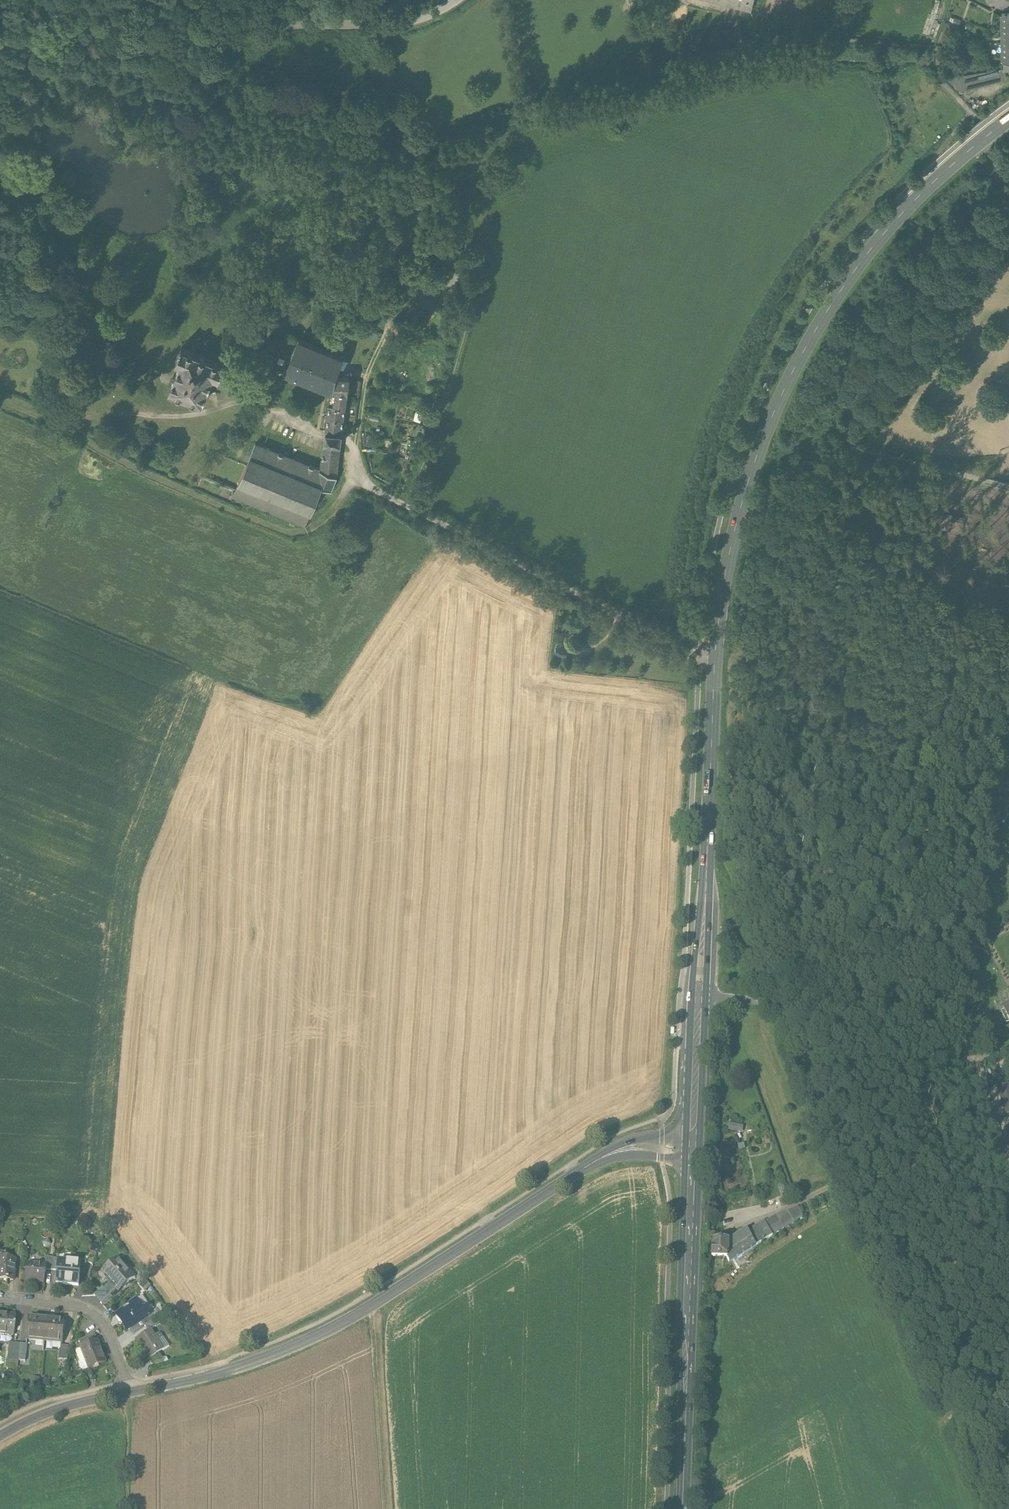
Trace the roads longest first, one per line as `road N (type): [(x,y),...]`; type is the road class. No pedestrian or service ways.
road 1 (primary): [(699,997),(714,660),(749,479),(786,388),(866,260),(922,195),(1008,121)]
road 2 (tertiary): [(692,1145),(601,1156),(335,1323),(207,1374),(128,1391)]
road 3 (track): [(964,1014),(960,983),(942,963),(872,940),(846,914),(828,877),(818,833),(848,692)]
road 4 (track): [(1001,1508),(969,1409),(927,1345),(850,1177)]
road 5 (primary): [(682,1508),(692,1145)]
road 6 (unclassified): [(199,0),(232,16),(373,26),(415,22),(455,0)]
road 7 (unclassified): [(699,997),(773,1009),(799,1035),(850,1177)]
road 8 (track): [(848,692),(919,469)]
road 9 (track): [(386,1508),(375,1300)]
road 10 (residential): [(128,1391),(105,1323),(85,1309),(0,1298)]
road 11 (track): [(1008,725),(848,692)]
road 12 (primary): [(692,1145),(699,997)]
road 13 (tertiary): [(128,1391),(0,1437)]

